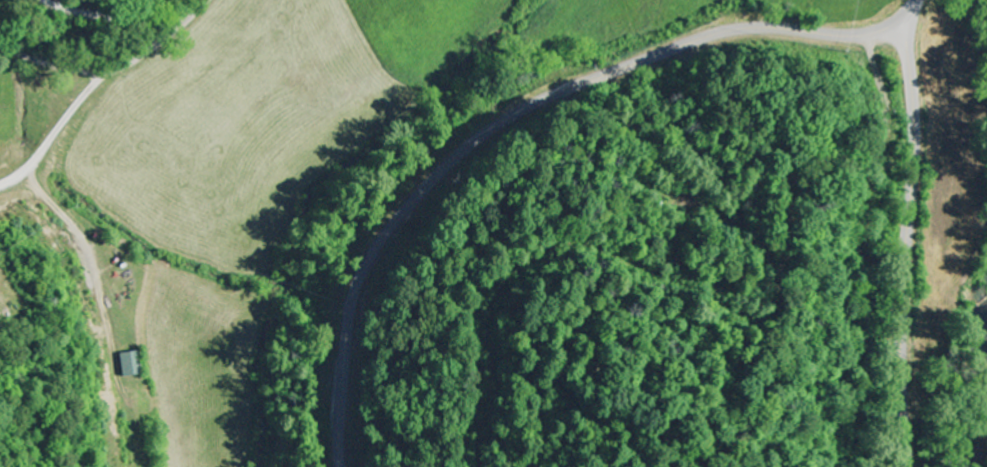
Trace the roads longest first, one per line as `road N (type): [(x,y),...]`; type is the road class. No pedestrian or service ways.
road 1 (secondary): [(346,466),(347,330),(360,276),(399,212),(453,161),(526,111),(686,42),(743,28),(872,31),(905,11)]
road 2 (secondary): [(905,11),(918,136),(906,350),(913,466)]
road 3 (residential): [(0,49),(108,72),(152,54),(209,0)]

